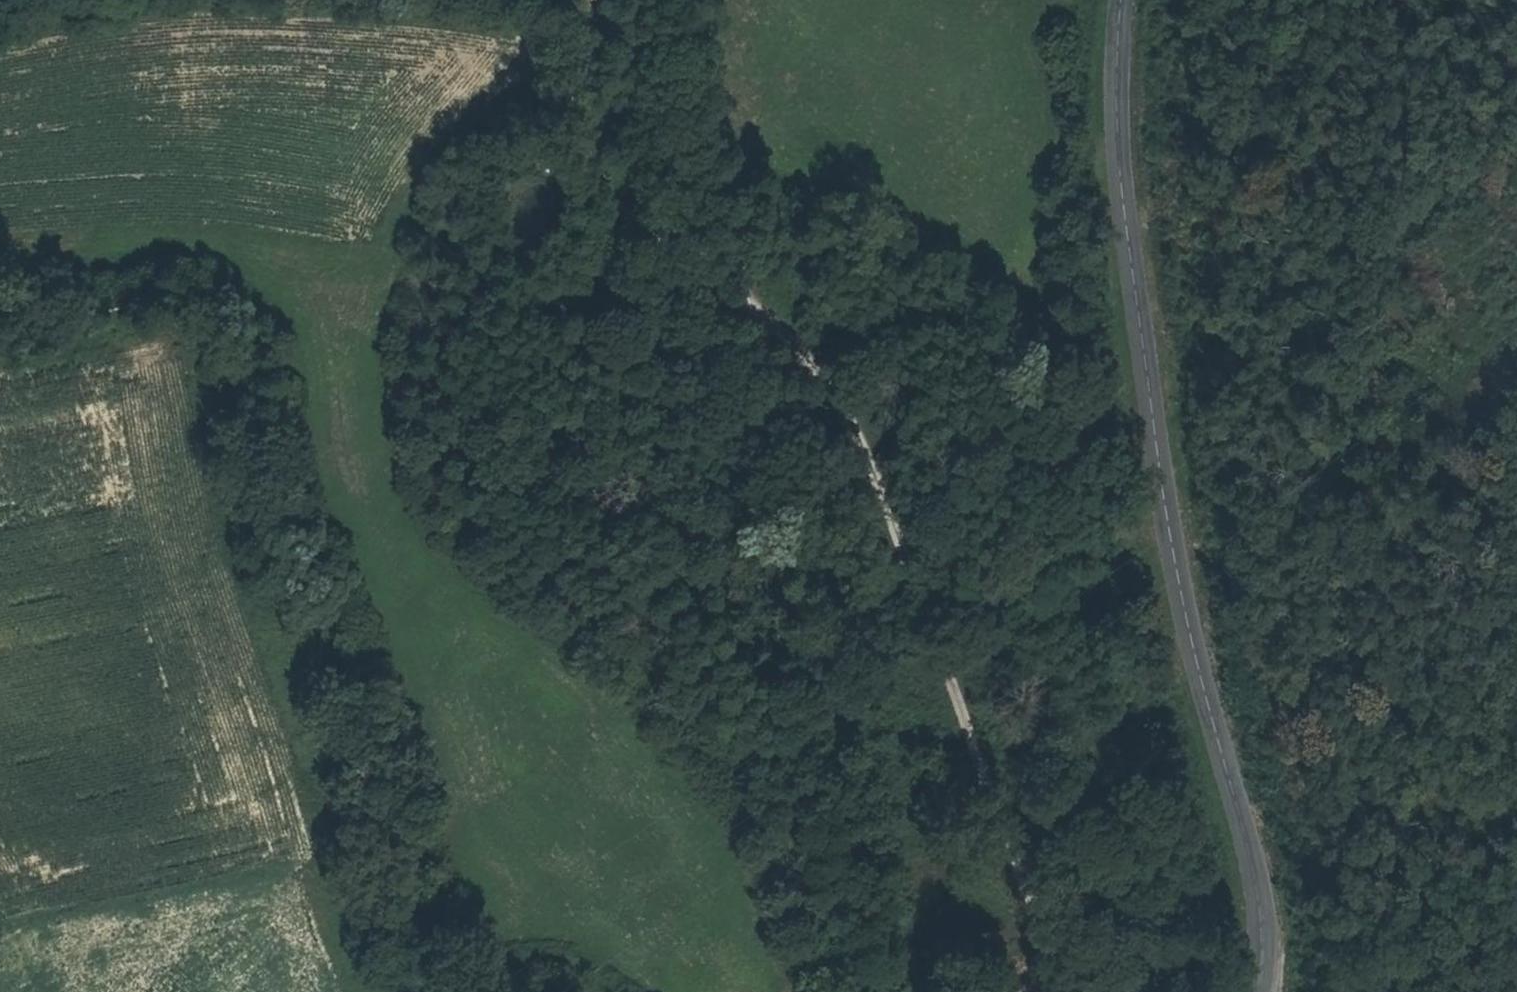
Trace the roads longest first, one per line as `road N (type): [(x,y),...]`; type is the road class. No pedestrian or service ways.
road 1 (track): [(1086,991),(984,791),(877,487),(786,352),(603,190),(574,135),(595,0)]
road 2 (tertiary): [(1120,0),(1119,193),(1172,542),(1262,913),(1259,991)]

